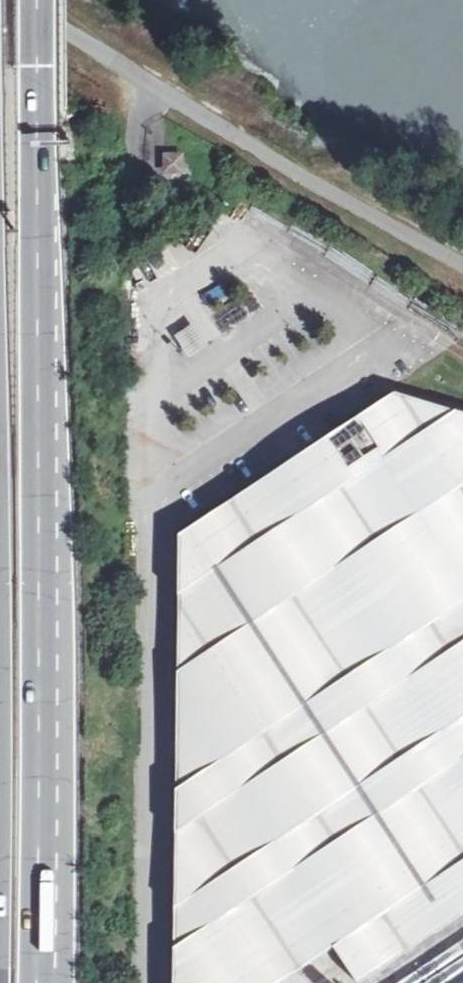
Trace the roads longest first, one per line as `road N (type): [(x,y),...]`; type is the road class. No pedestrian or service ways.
road 1 (trunk): [(40,717),(34,0)]
road 2 (trunk): [(56,982),(40,717)]
road 3 (trunk): [(37,982),(40,717)]

